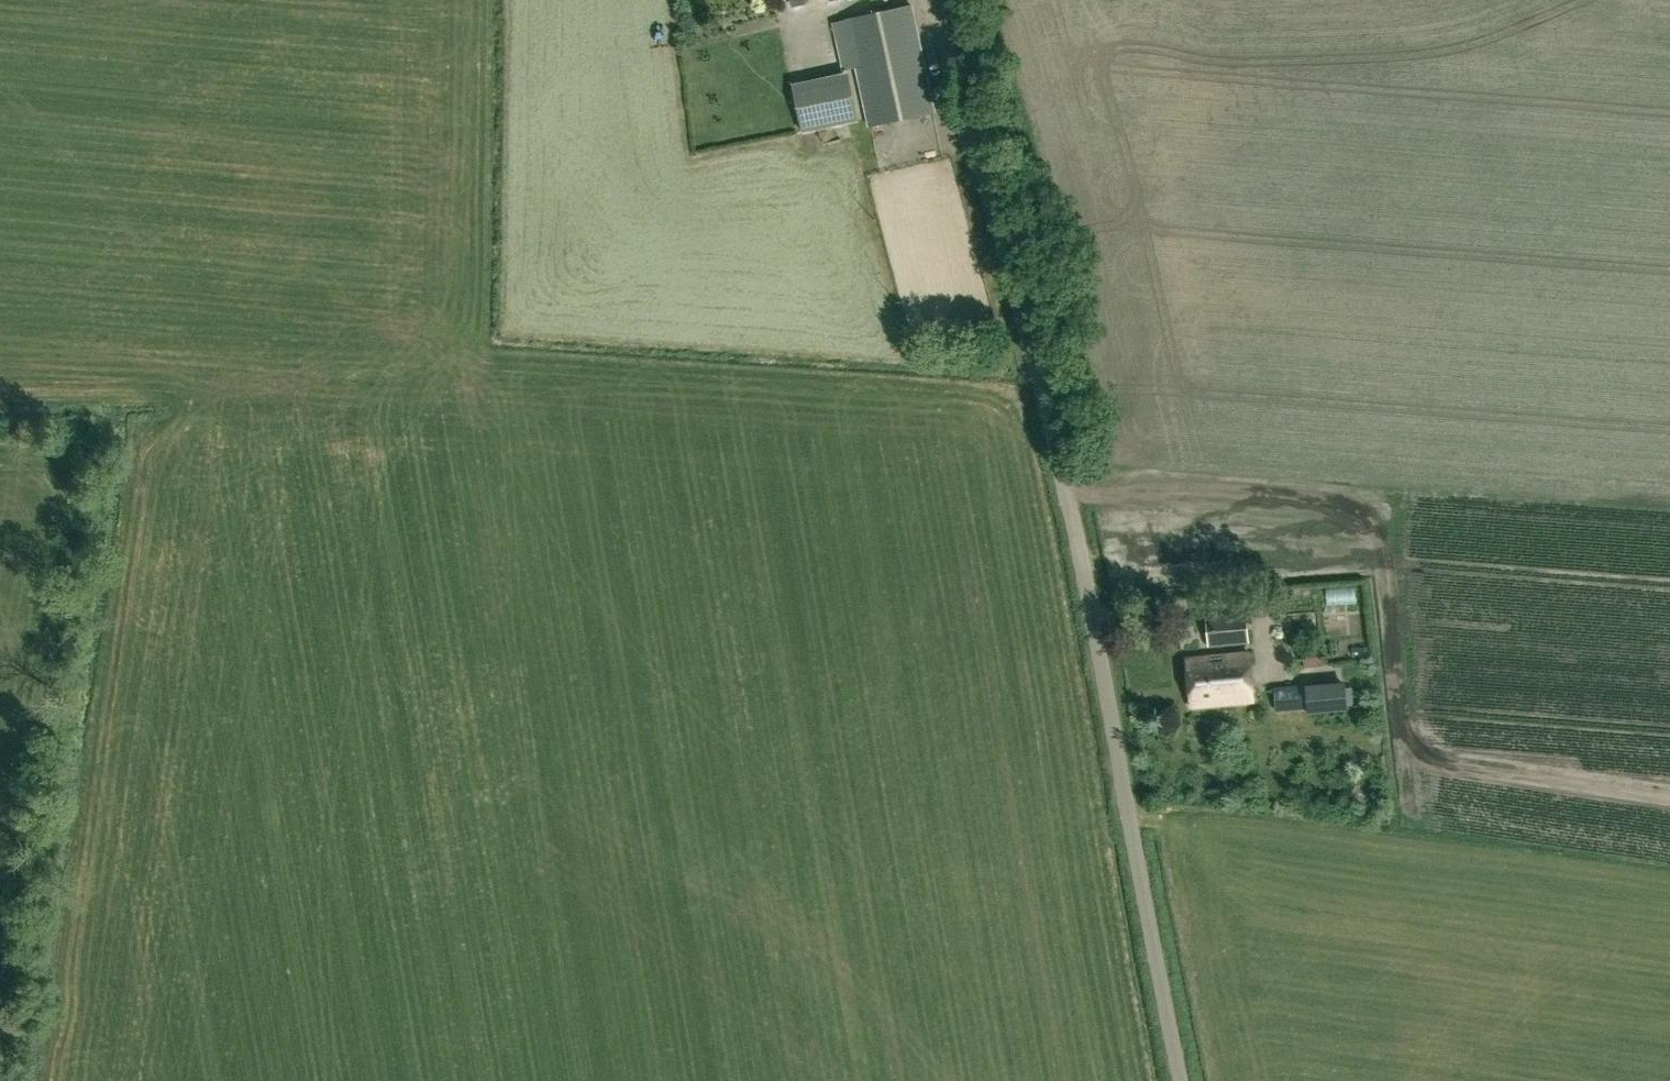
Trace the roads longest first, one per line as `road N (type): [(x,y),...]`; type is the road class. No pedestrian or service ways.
road 1 (unclassified): [(1201,1080),(1023,235),(935,0)]

